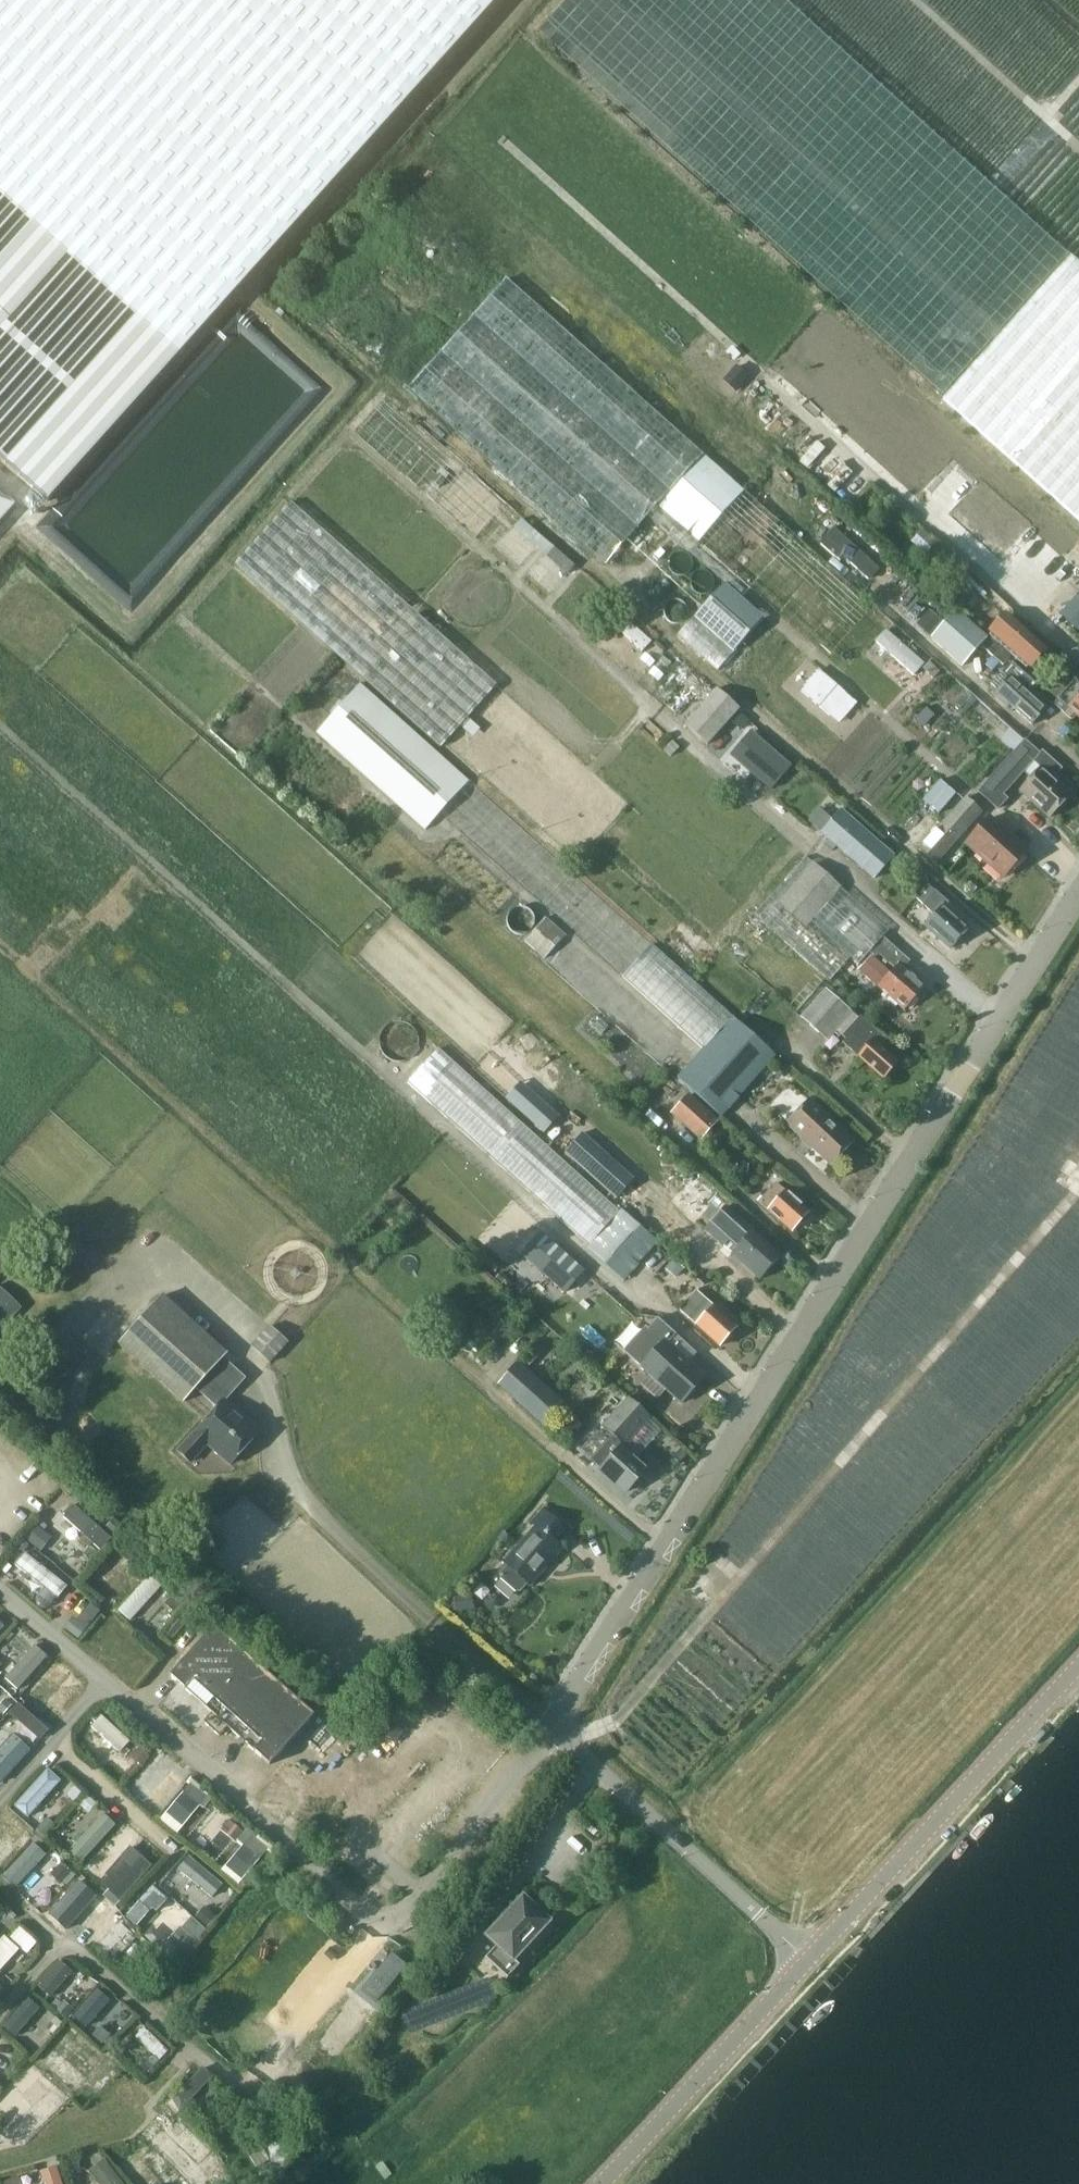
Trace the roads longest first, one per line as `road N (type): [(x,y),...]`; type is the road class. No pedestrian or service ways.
road 1 (unclassified): [(808,1960),(553,1727),(1078,895)]
road 2 (track): [(1038,961),(417,412)]
road 3 (track): [(553,1727),(582,1733),(615,1723),(1078,1191)]
road 4 (track): [(505,148),(1078,659)]
road 5 (tertiary): [(808,1960),(1078,1666)]
road 6 (tertiary): [(602,2183),(808,1960)]
road 7 (track): [(913,0),(1078,150)]

